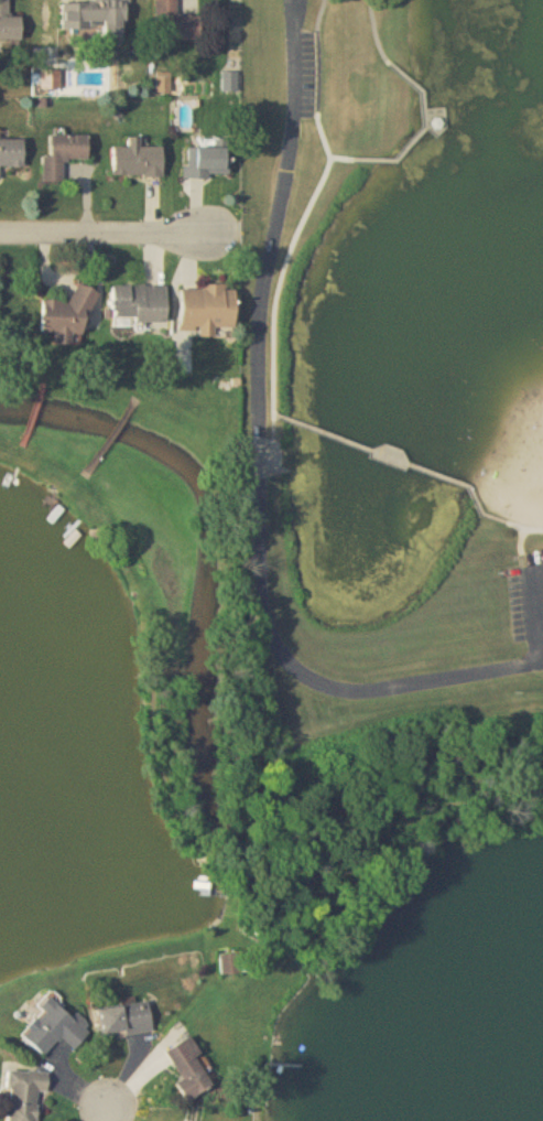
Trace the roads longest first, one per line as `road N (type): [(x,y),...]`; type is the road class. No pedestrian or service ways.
road 1 (residential): [(0,233),(199,234)]

